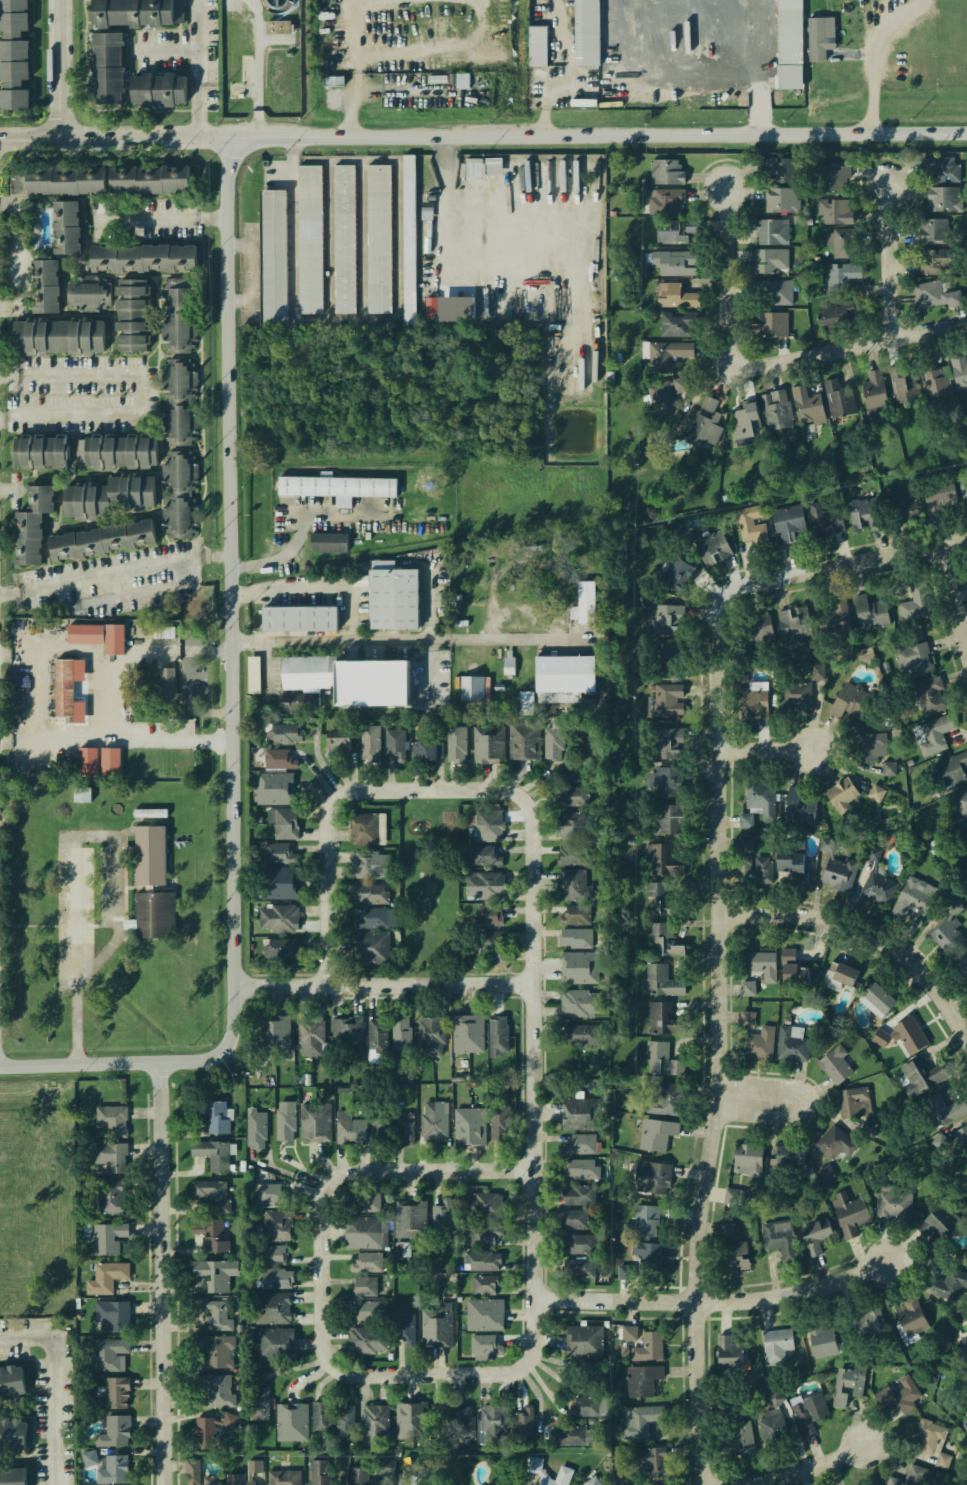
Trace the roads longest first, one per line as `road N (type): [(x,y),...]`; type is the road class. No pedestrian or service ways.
road 1 (residential): [(710,1484),(700,1306),(725,1047),(721,621),(727,598),(788,576)]
road 2 (tertiary): [(228,133),(966,133)]
road 3 (tertiary): [(0,1068),(211,1061),(238,1038),(240,644),(231,555)]
road 4 (residential): [(504,1373),(532,1362),(539,1337),(539,839)]
road 5 (tertiary): [(231,555),(228,133)]
road 6 (residential): [(171,1484),(167,1063)]
road 7 (residential): [(331,984),(332,826),(344,796),(373,788),(516,790),(537,812),(539,839)]
road 8 (residential): [(540,1297),(764,1298),(826,1286),(894,1258)]
road 9 (residential): [(243,984),(538,982)]
road 10 (residential): [(966,1032),(932,979),(869,931),(805,915),(724,916)]
road 11 (residential): [(370,1373),(344,1369),(330,1350),(325,1255),(335,1182),(372,1170)]
road 12 (residential): [(732,370),(966,324)]
road 13 (tertiary): [(0,136),(228,133)]
road 14 (residential): [(732,370),(728,188)]
road 15 (residential): [(788,576),(966,540)]
road 16 (residential): [(372,1170),(540,1169)]
road 17 (residential): [(894,339),(891,186)]
road 18 (residential): [(370,1373),(504,1373)]
road 19 (tertiary): [(66,133),(66,0)]
road 20 (residential): [(747,1484),(824,1465),(865,1443)]

